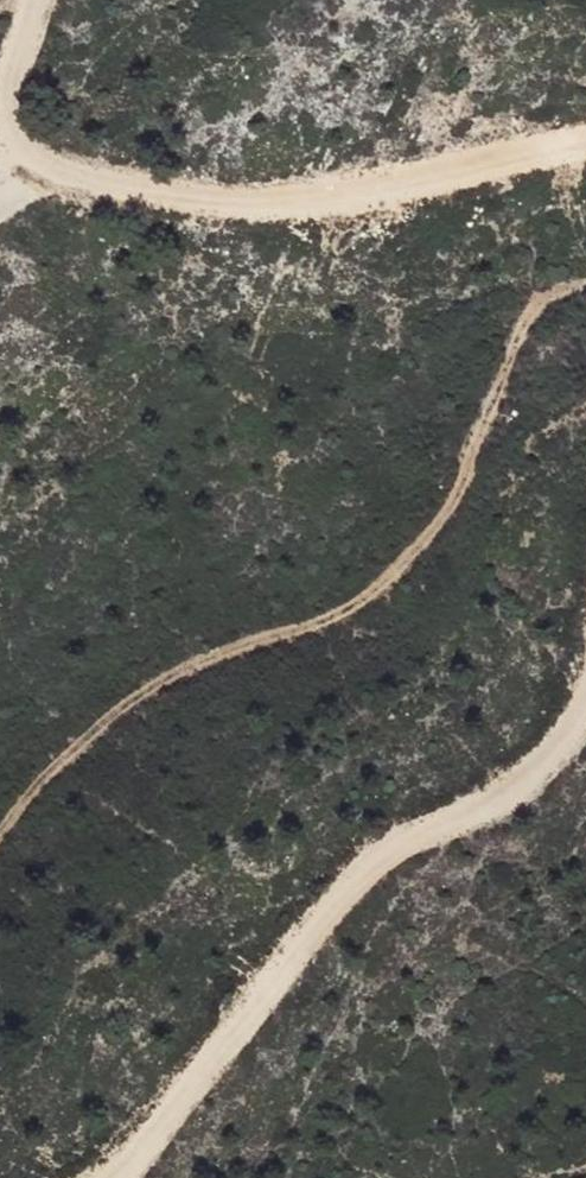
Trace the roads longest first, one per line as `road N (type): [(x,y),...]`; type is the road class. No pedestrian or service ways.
road 1 (track): [(585,282),(547,290),(523,315),(463,480),(403,568),(325,626),(192,665),(110,714),(27,792),(0,832)]
road 2 (track): [(585,138),(265,209),(43,162),(4,120),(8,70),(38,0)]
road 3 (track): [(113,1177),(396,847),(492,804),(565,751),(585,708)]

